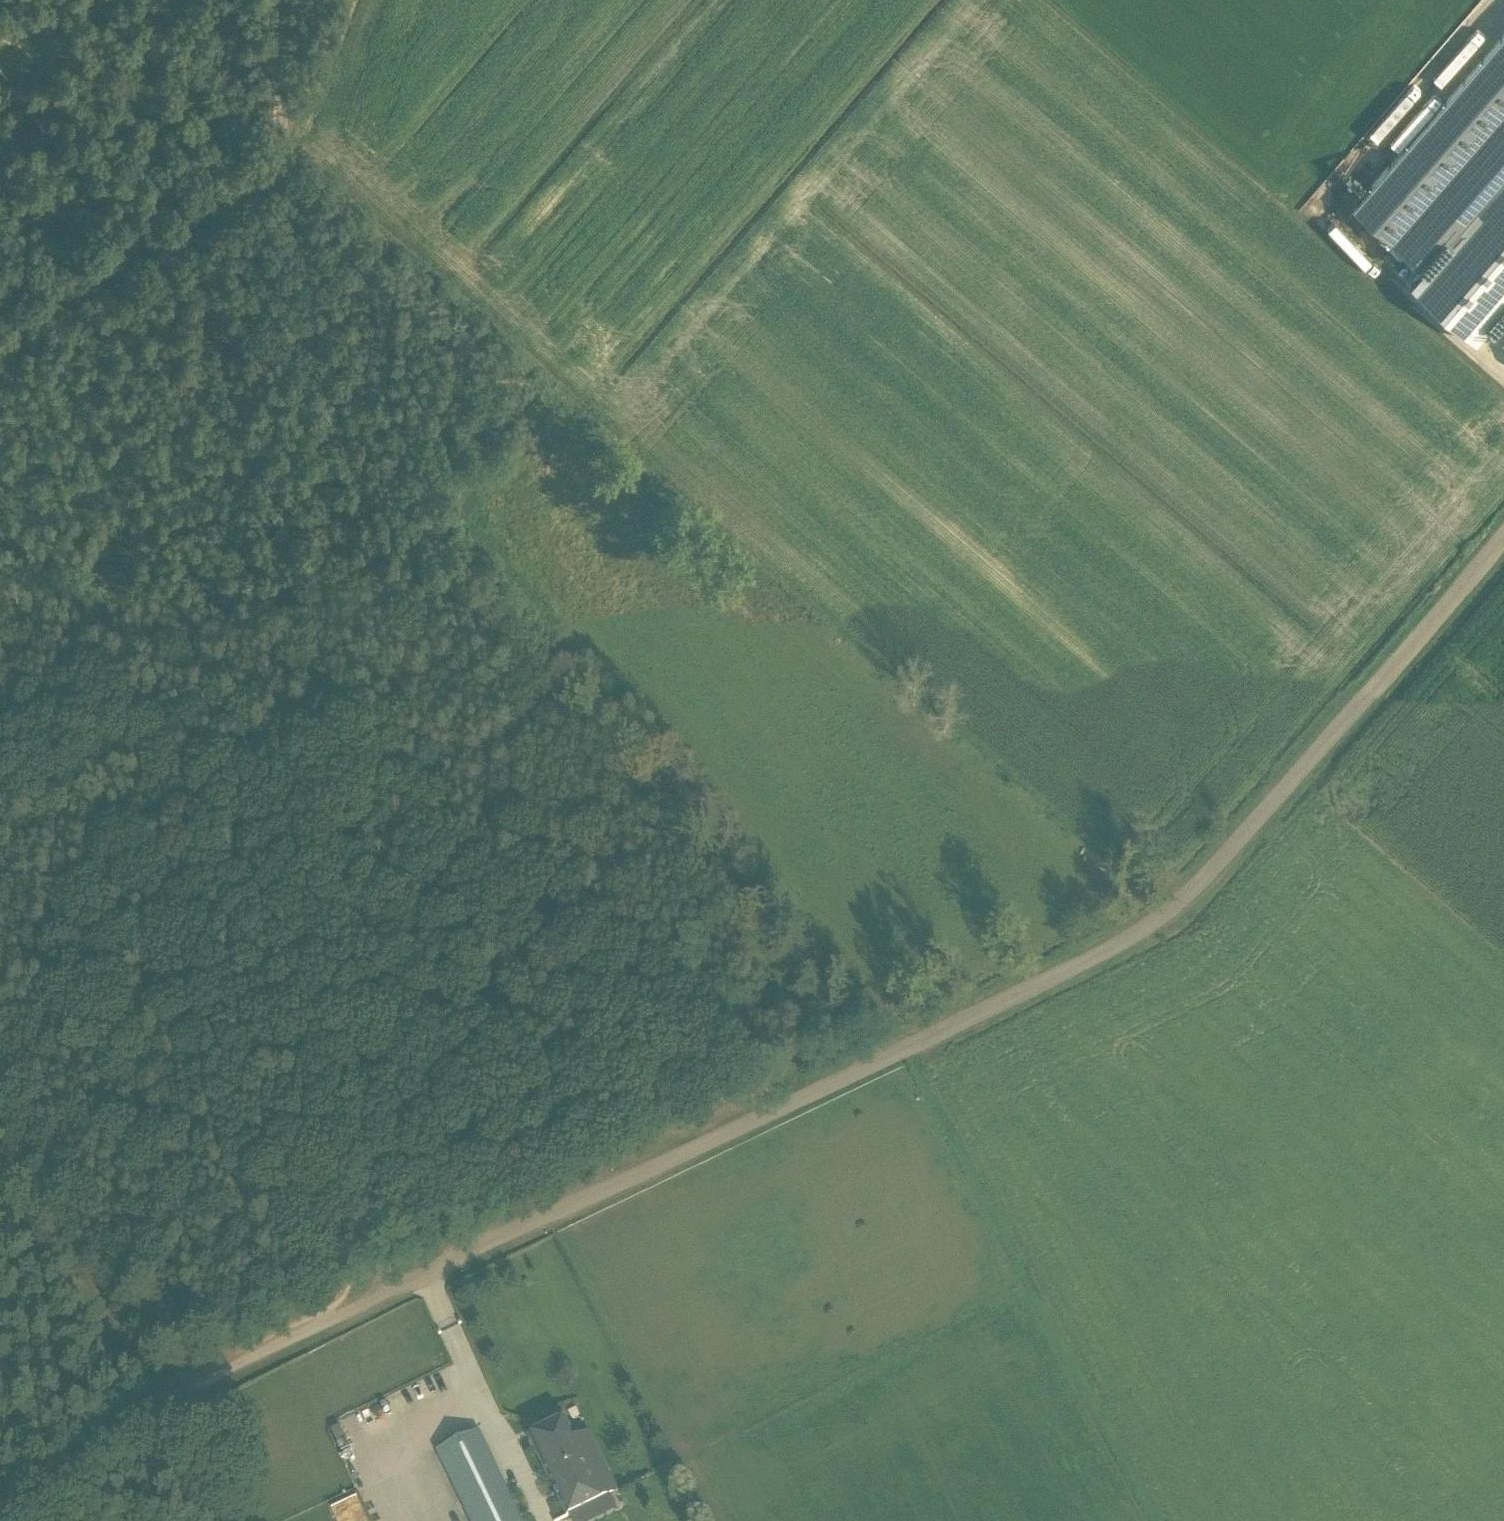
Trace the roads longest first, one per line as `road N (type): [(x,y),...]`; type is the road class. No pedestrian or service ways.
road 1 (track): [(1503,533),(1173,911),(832,1086),(385,1292)]
road 2 (track): [(385,1292),(328,728),(328,373),(288,162),(283,0)]
road 3 (track): [(0,277),(58,295),(110,273),(288,162)]
road 4 (track): [(159,1416),(0,1145)]
road 5 (track): [(159,1416),(385,1292)]
road 6 (track): [(13,1520),(159,1416)]

